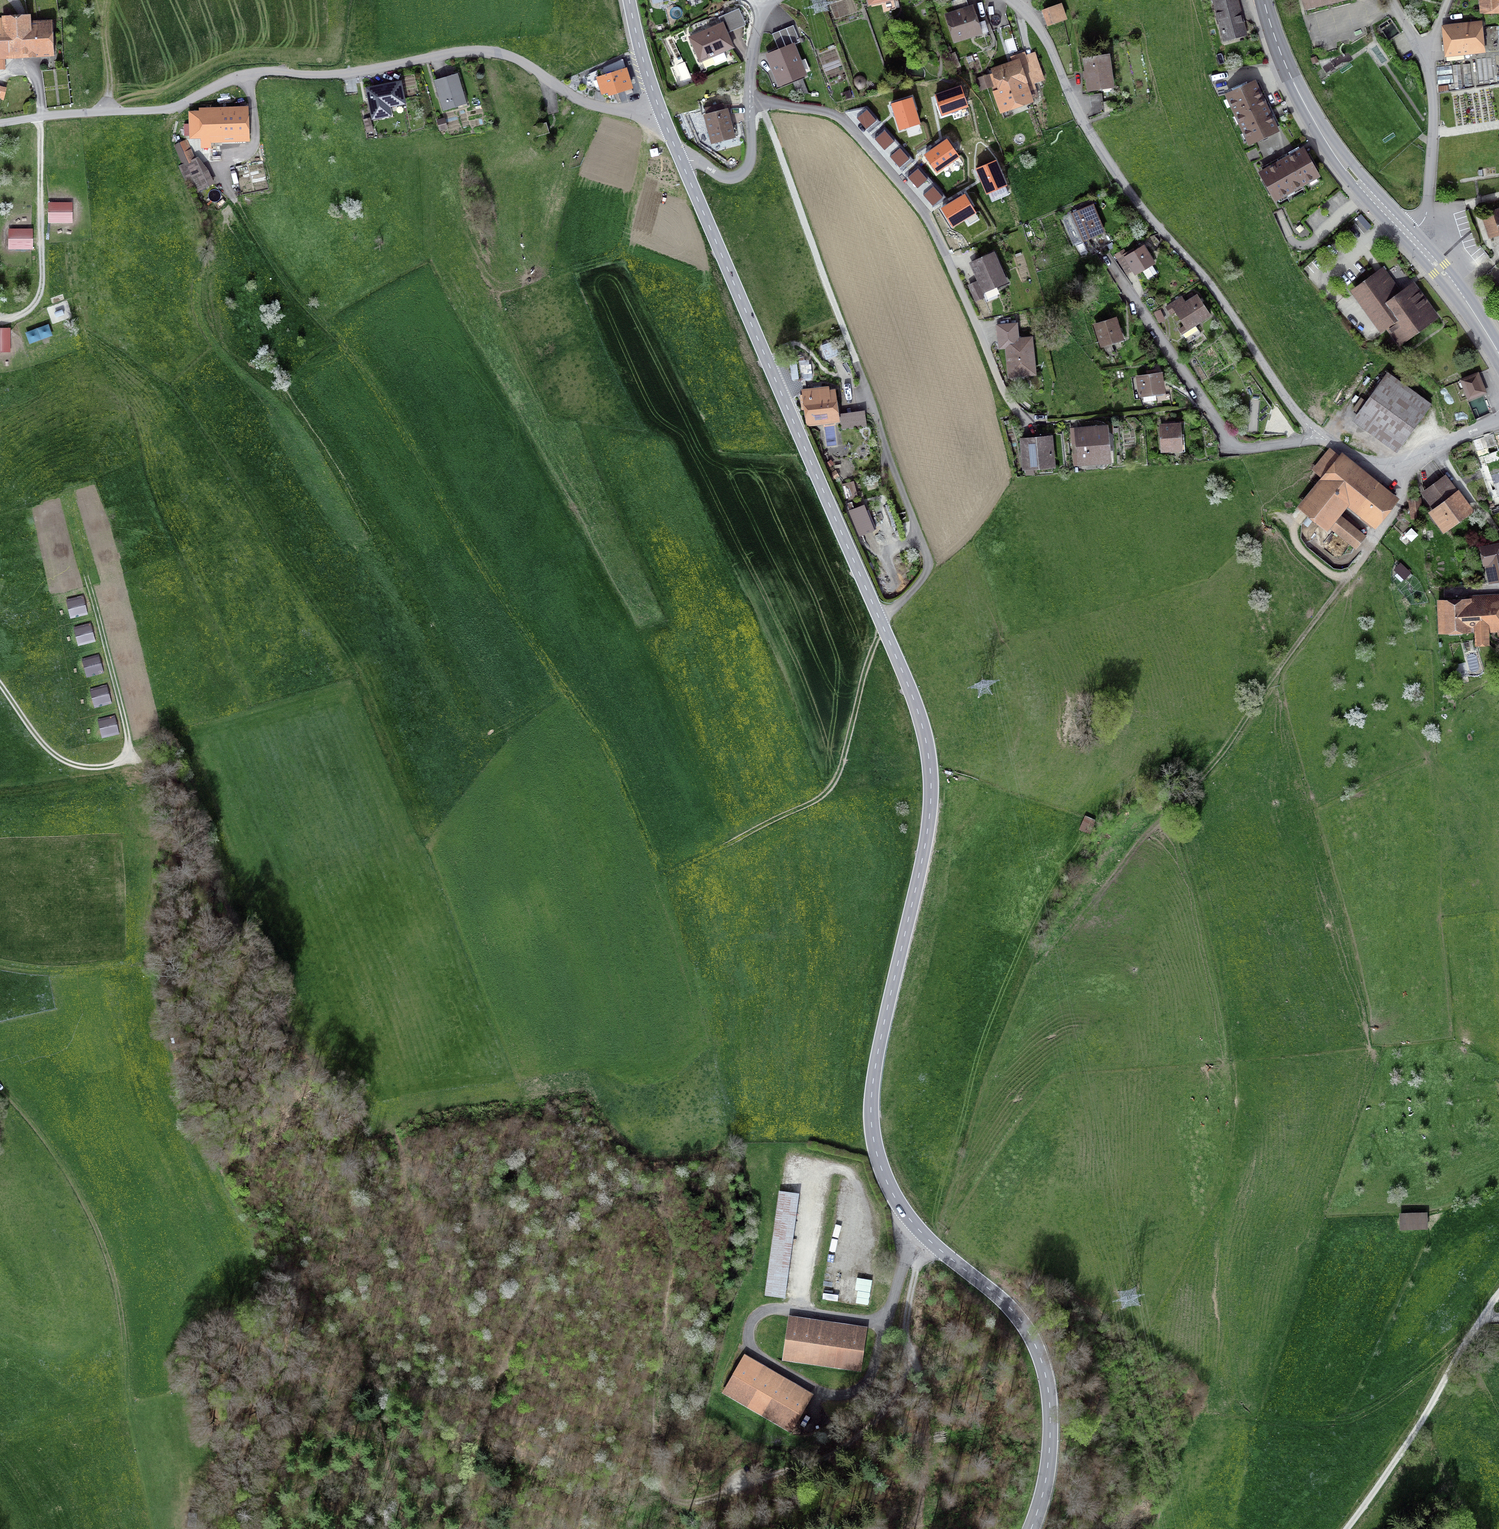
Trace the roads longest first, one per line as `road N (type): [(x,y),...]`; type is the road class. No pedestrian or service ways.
road 1 (track): [(882,626),(830,791),(660,869),(603,739),(385,400),(267,254),(238,204),(227,163)]
road 2 (track): [(925,1236),(903,1351),(835,1457),(723,1499),(665,1498),(655,1475),(661,1345),(676,1263),(657,1208),(629,1199),(570,1241),(497,1380),(468,1479),(438,1528)]
road 3 (secondary): [(880,619),(924,733),(931,806),(878,1051),(871,1125),(902,1208),(1006,1304),(1037,1349),(1047,1383),(1049,1454),(1031,1528)]
road 4 (track): [(0,968),(34,973),(127,966),(162,1060),(257,1235),(329,1305),(440,1526)]
road 5 (unclassified): [(660,109),(594,105),(514,59),(479,51),(346,73),(249,74),(169,109),(0,122)]
road 6 (unclassified): [(1321,437),(1211,286),(1125,186),(1076,108),(1039,27),(1011,0)]
road 7 (secondary): [(681,161),(880,619)]
road 8 (unclassified): [(750,101),(827,113),(861,142),(914,200),(946,253),(998,382),(1022,415),(1047,423)]
road 9 (track): [(0,1089),(68,1172),(104,1245),(128,1369)]
road 10 (unclassified): [(1108,259),(1231,446),(1321,437)]
road 11 (track): [(869,395),(760,102)]
road 12 (secondary): [(1264,0),(1322,134),(1416,243)]
road 13 (track): [(1347,1528),(1498,1298)]
road 14 (unclassified): [(880,619),(929,571),(869,395)]
road 15 (residential): [(1416,243),(1434,144),(1426,51)]
road 16 (unclassified): [(1498,420),(1387,462),(1321,437)]
road 17 (track): [(903,1528),(928,1450),(903,1351)]
road 18 (unclassified): [(750,101),(751,153),(741,174),(725,177),(681,161)]
road 19 (secondary): [(1416,243),(1498,352)]
road 20 (track): [(0,681),(56,757),(92,772)]

